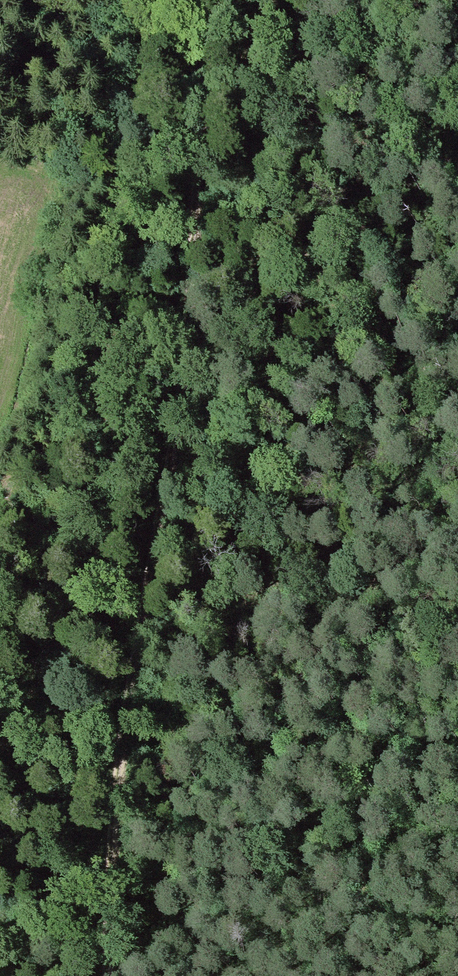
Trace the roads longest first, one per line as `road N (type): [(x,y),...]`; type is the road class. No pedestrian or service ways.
road 1 (track): [(218,0),(164,525),(114,813),(115,975)]
road 2 (track): [(152,0),(130,200),(60,417),(0,683)]

